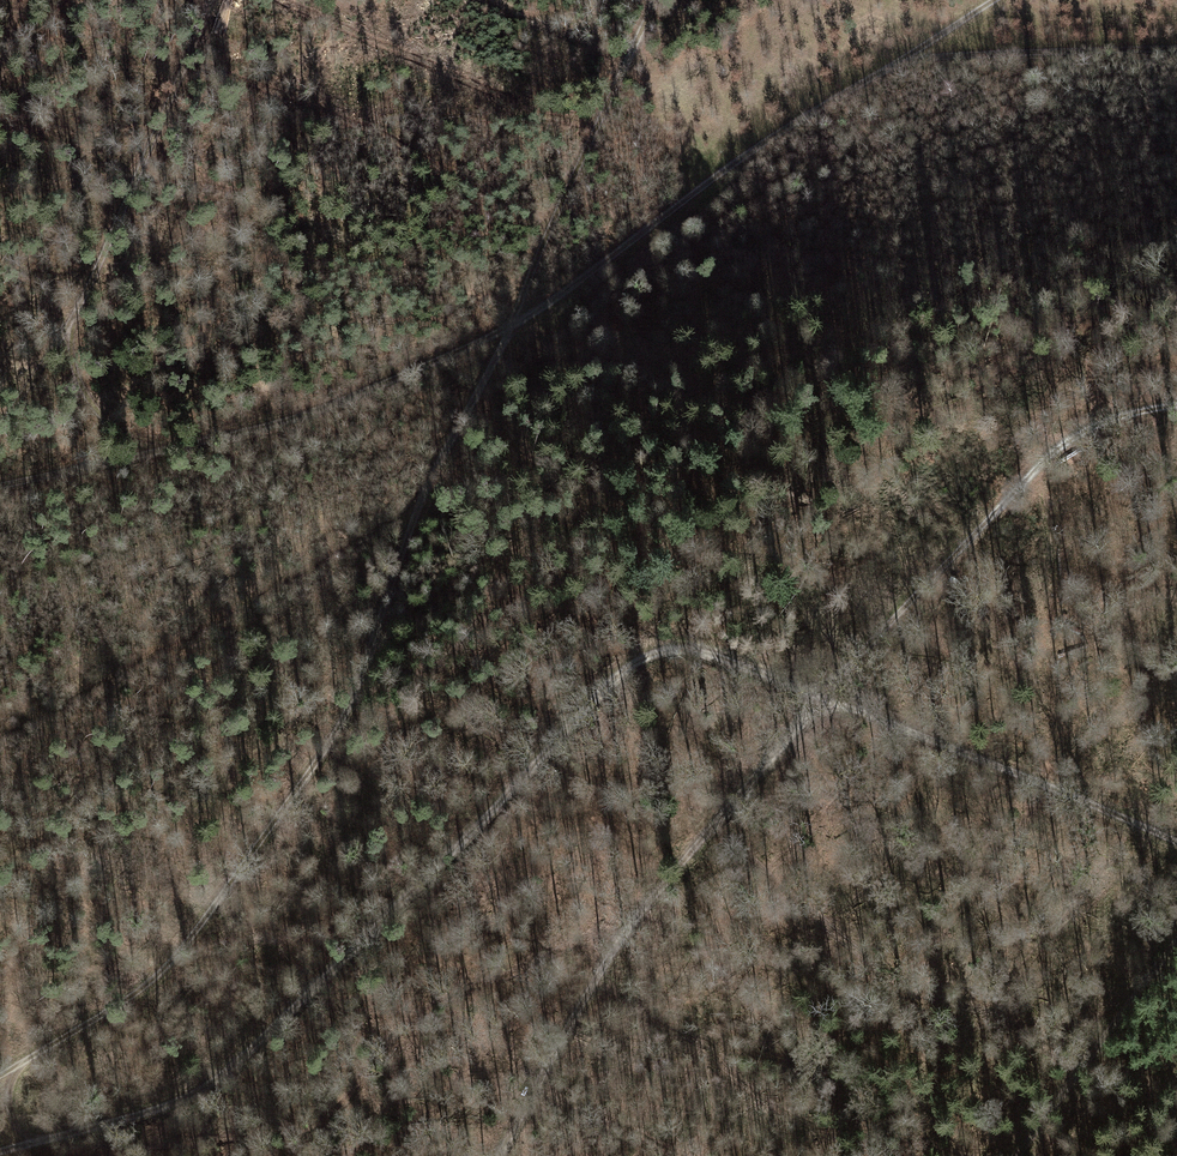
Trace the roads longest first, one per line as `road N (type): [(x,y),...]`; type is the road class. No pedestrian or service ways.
road 1 (track): [(1176,847),(1041,784),(717,658),(684,649),(645,657),(221,1076),(169,1104),(0,1152)]
road 2 (track): [(0,486),(322,408),(511,326),(996,0)]
road 3 (track): [(1176,407),(1082,429),(816,700),(560,1027),(493,1155)]
road 4 (track): [(40,1142),(14,1124),(6,1102),(21,1064),(151,983),(196,938),(323,757),(370,656),(417,509)]
road 5 (track): [(417,509),(511,326),(659,0)]
road 6 (track): [(0,421),(66,331),(159,151),(216,0)]
road 7 (track): [(0,737),(417,509)]
road 8 (track): [(901,61),(1176,47)]
road 9 (track): [(1020,1155),(1176,936)]
road 10 (track): [(66,331),(82,385),(103,416),(162,448)]

